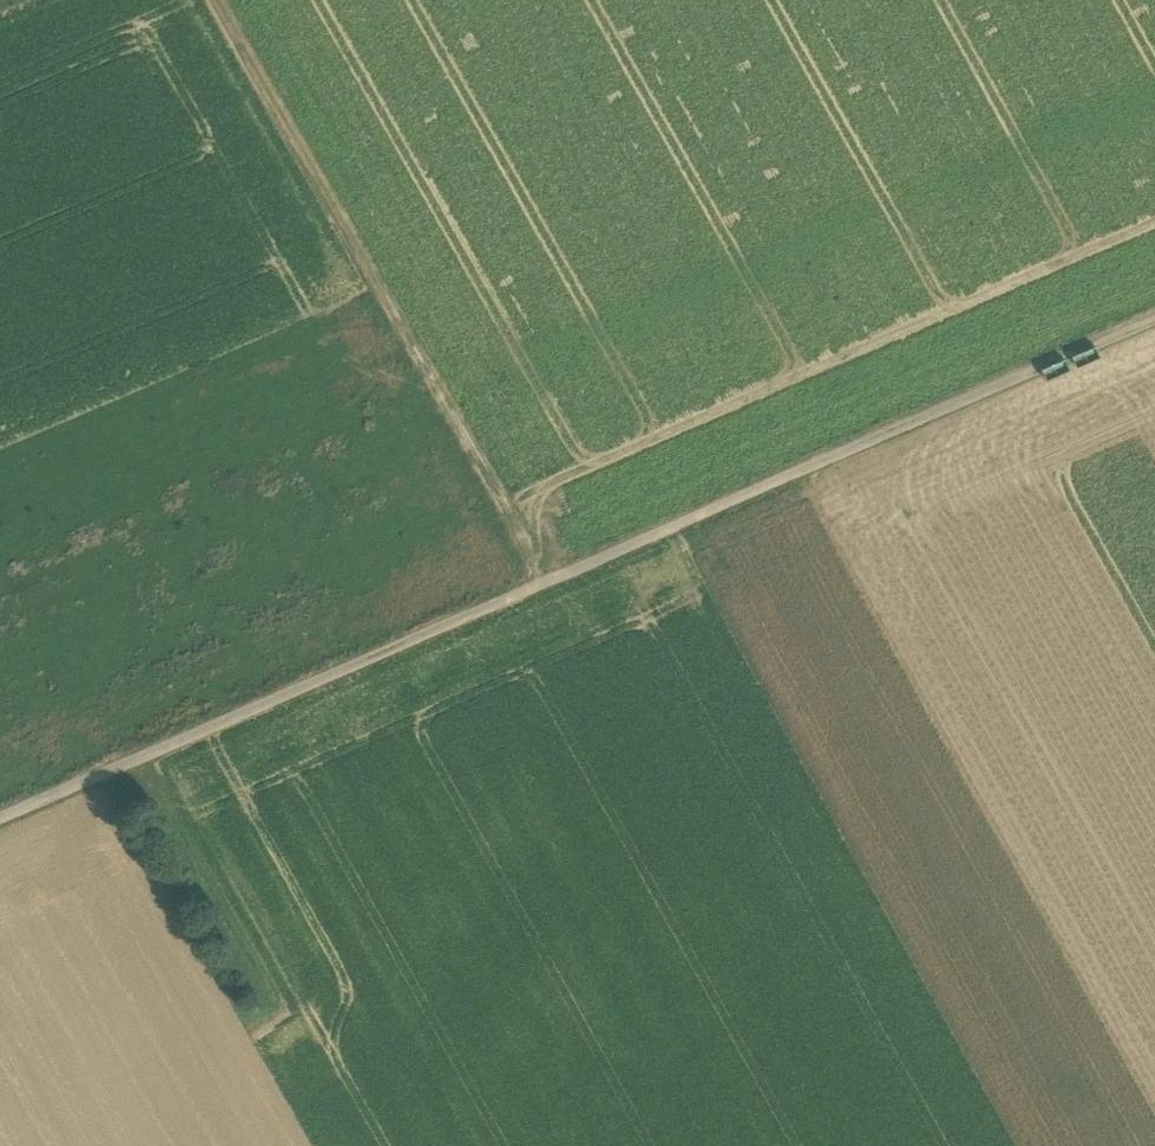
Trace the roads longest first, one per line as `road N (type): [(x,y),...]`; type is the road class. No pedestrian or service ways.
road 1 (track): [(546,583),(216,0)]
road 2 (track): [(1154,319),(546,583)]
road 3 (track): [(0,819),(546,583)]

